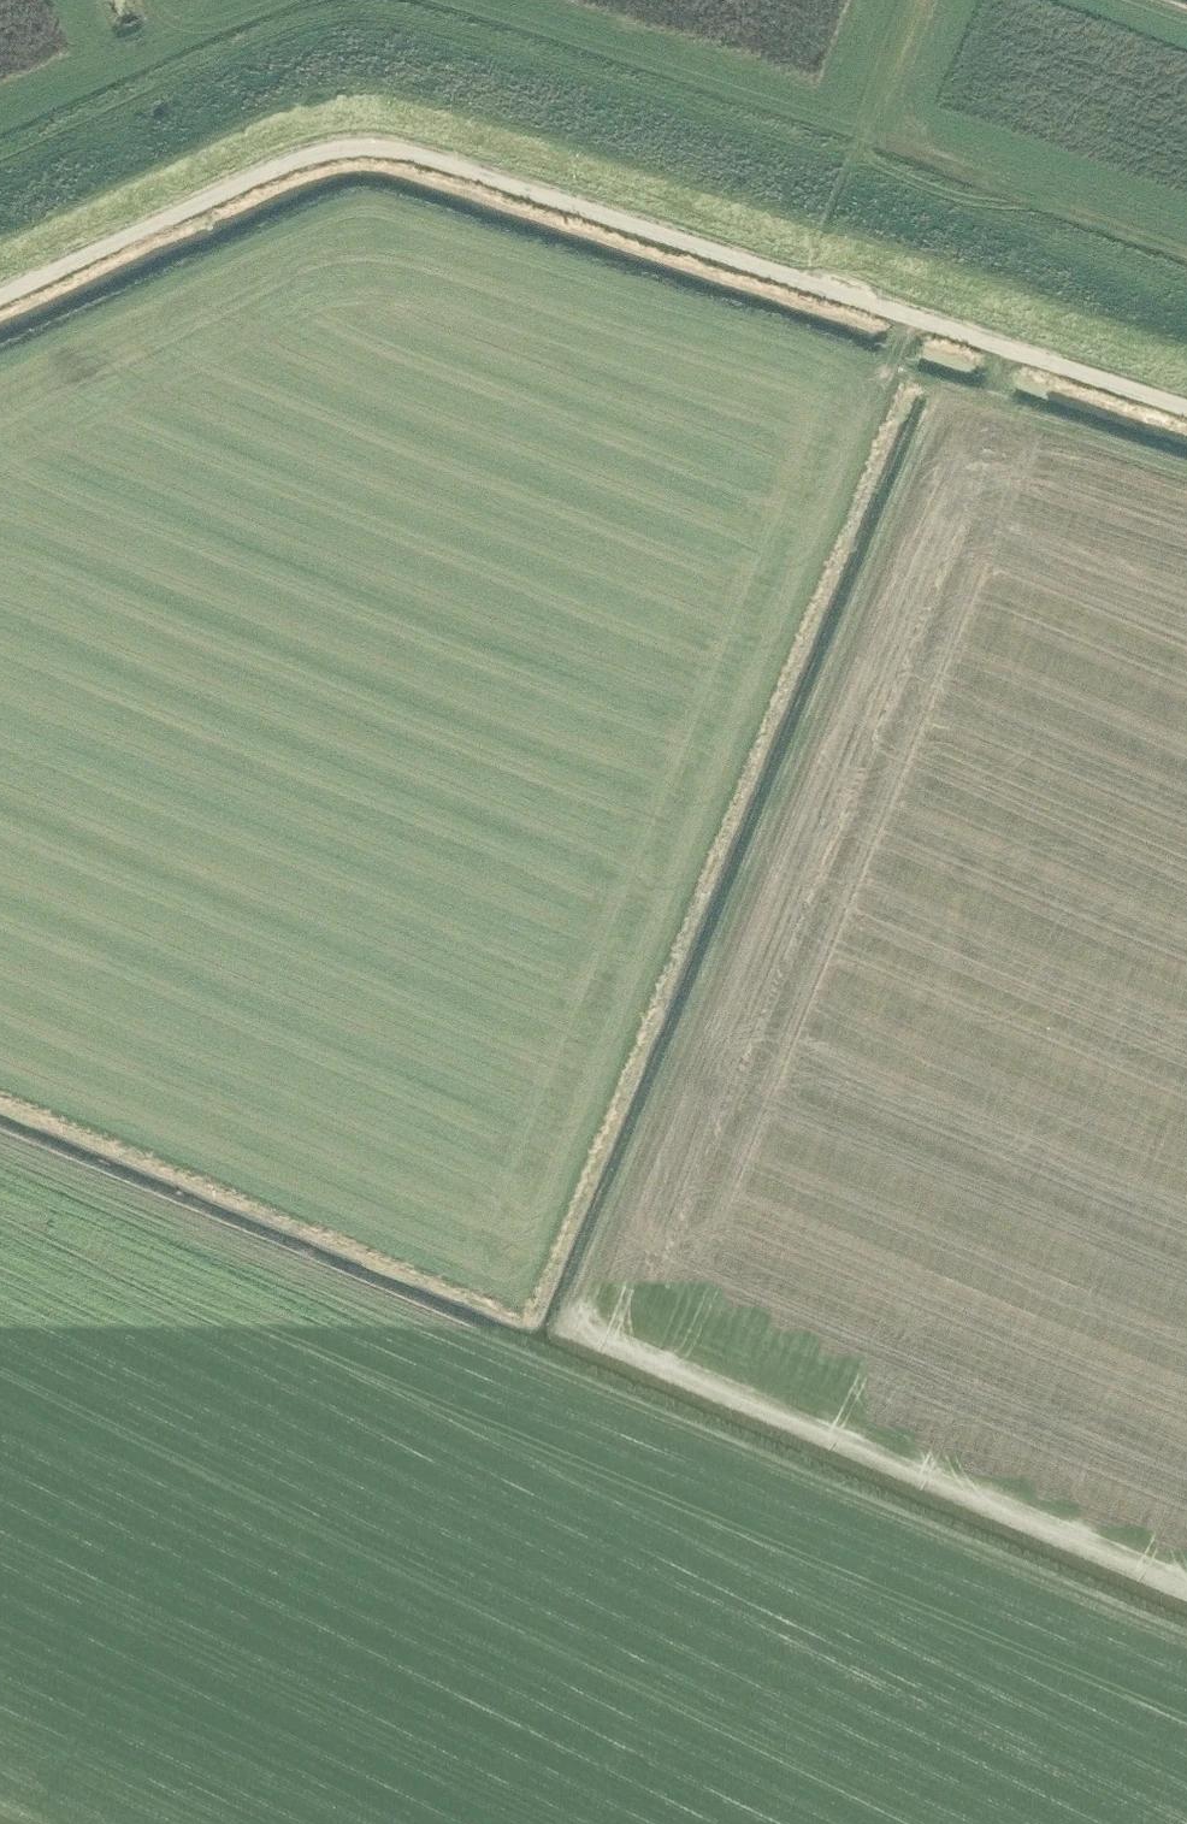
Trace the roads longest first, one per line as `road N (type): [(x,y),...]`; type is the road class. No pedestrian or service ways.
road 1 (unclassified): [(1186,407),(432,157),(375,147),(325,151),(268,170),(0,295)]
road 2 (track): [(1186,257),(860,141),(913,0)]

